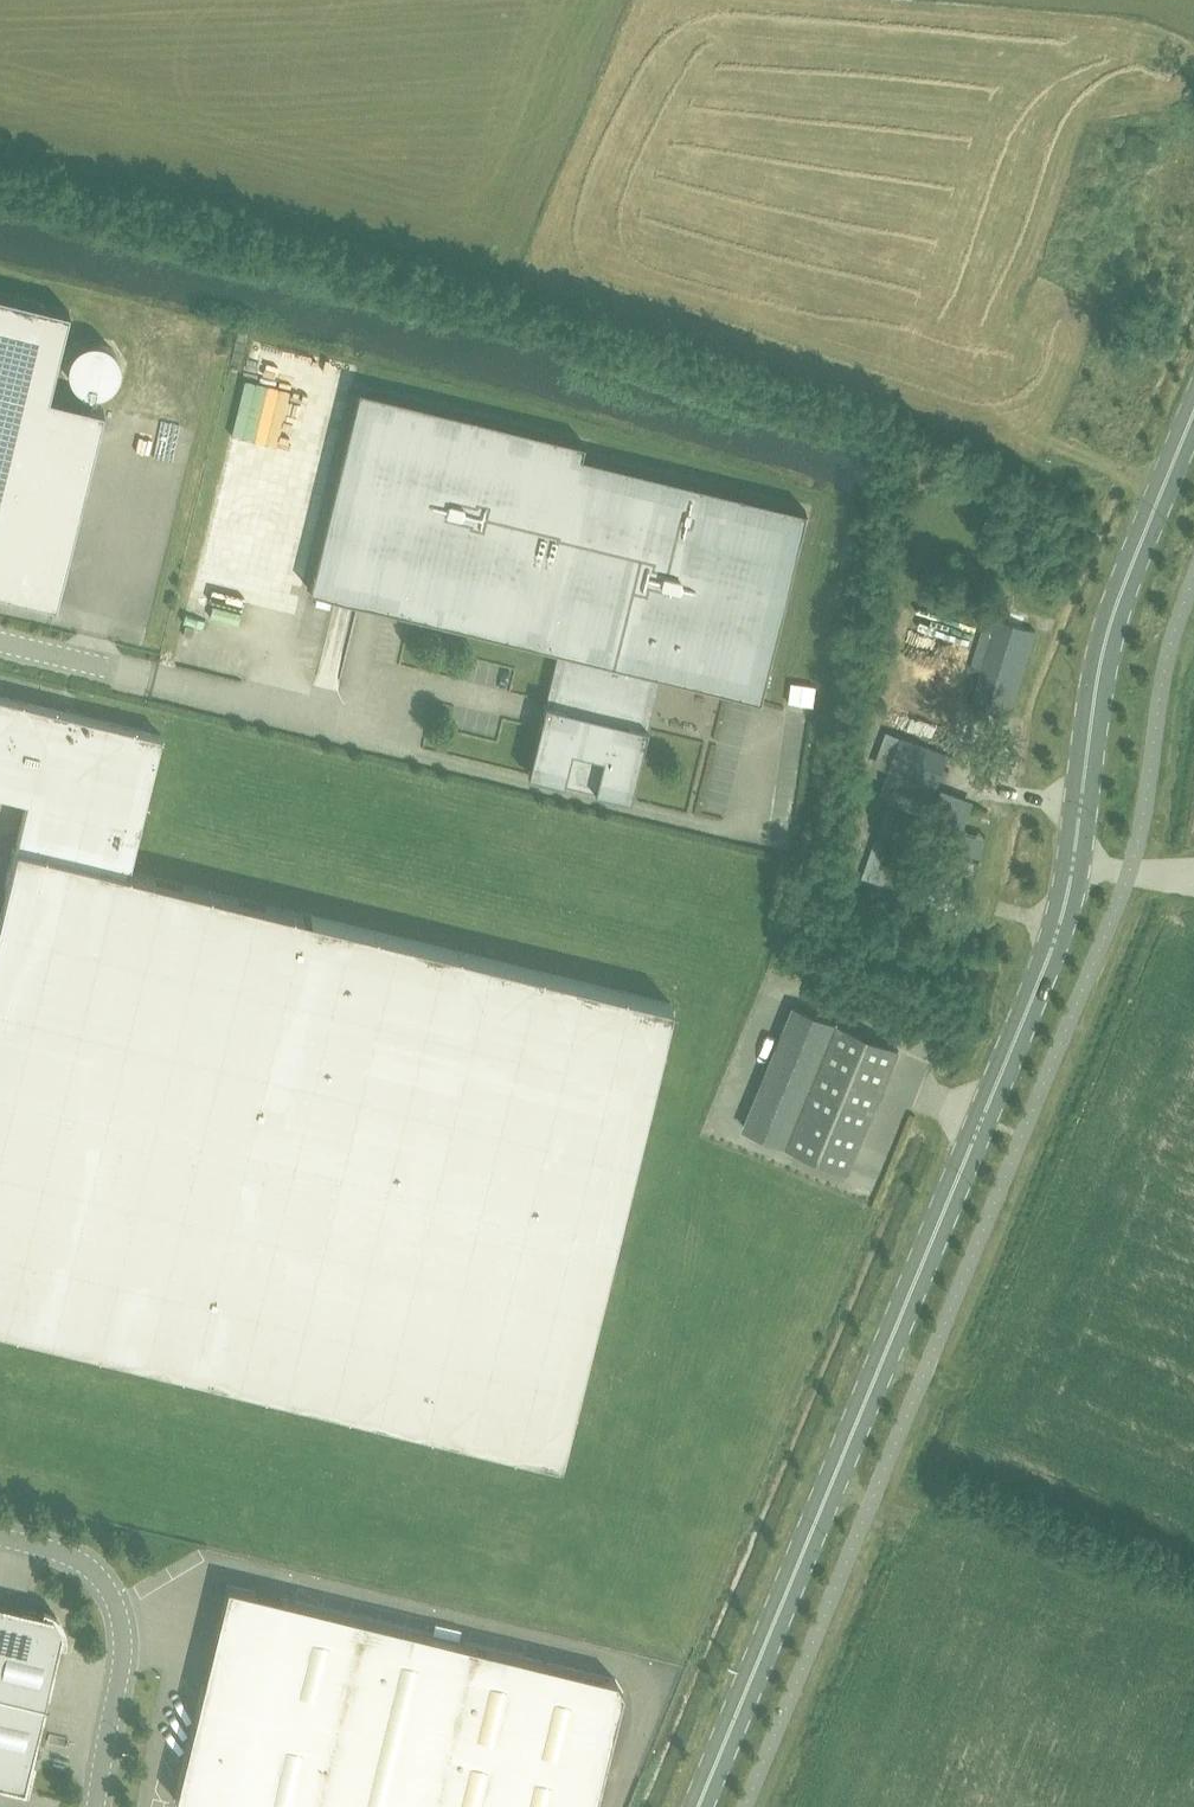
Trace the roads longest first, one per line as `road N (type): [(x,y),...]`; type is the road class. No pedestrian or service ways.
road 1 (primary): [(696,1806),(1045,969),(1068,889),(1109,626),(1193,417)]
road 2 (unclassified): [(355,736),(743,833),(767,720)]
road 3 (unclassified): [(0,1539),(61,1554),(93,1574),(118,1620),(121,1652),(95,1806)]
road 4 (unclassified): [(0,641),(218,698)]
road 5 (unclassified): [(524,705),(373,667)]
road 6 (unclassified): [(218,698),(355,736)]

